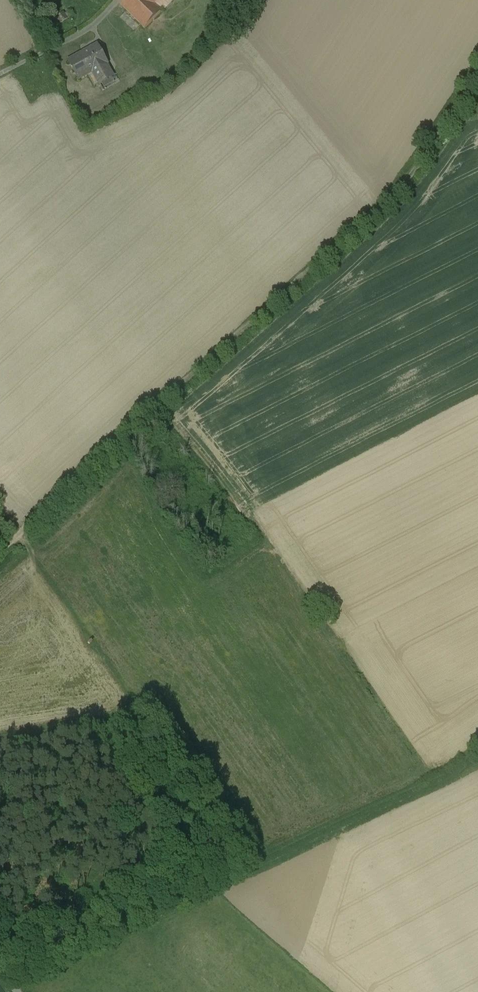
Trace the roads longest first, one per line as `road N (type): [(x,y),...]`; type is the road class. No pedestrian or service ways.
road 1 (track): [(477,76),(399,194),(0,550)]

